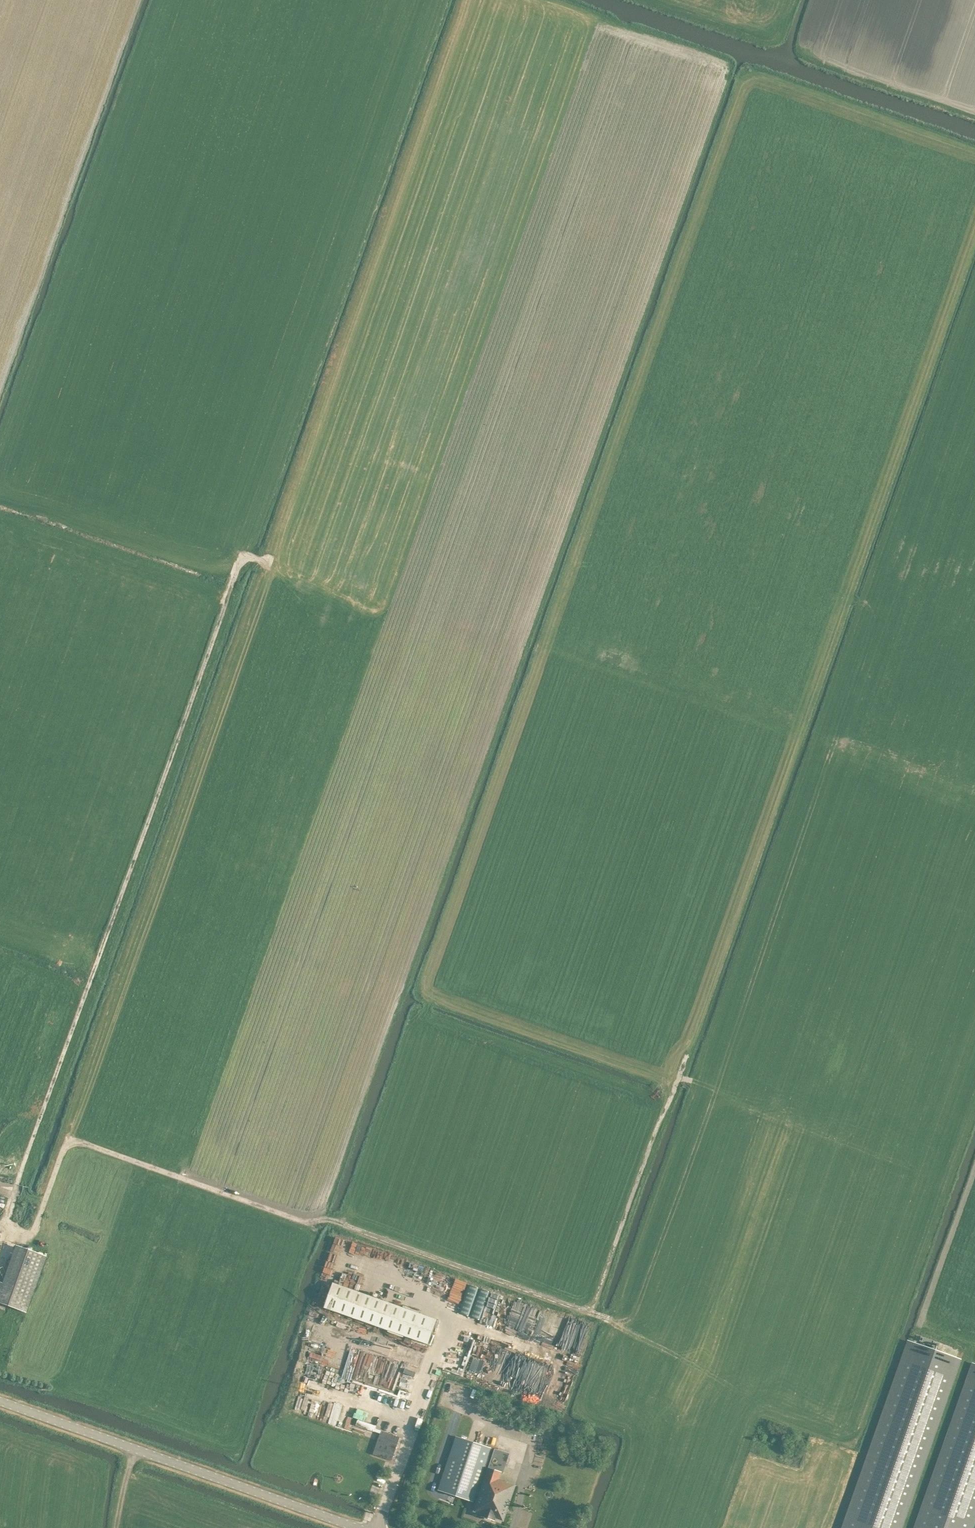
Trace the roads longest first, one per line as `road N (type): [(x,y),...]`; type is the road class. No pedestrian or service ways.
road 1 (tertiary): [(361,1527),(0,1402)]

